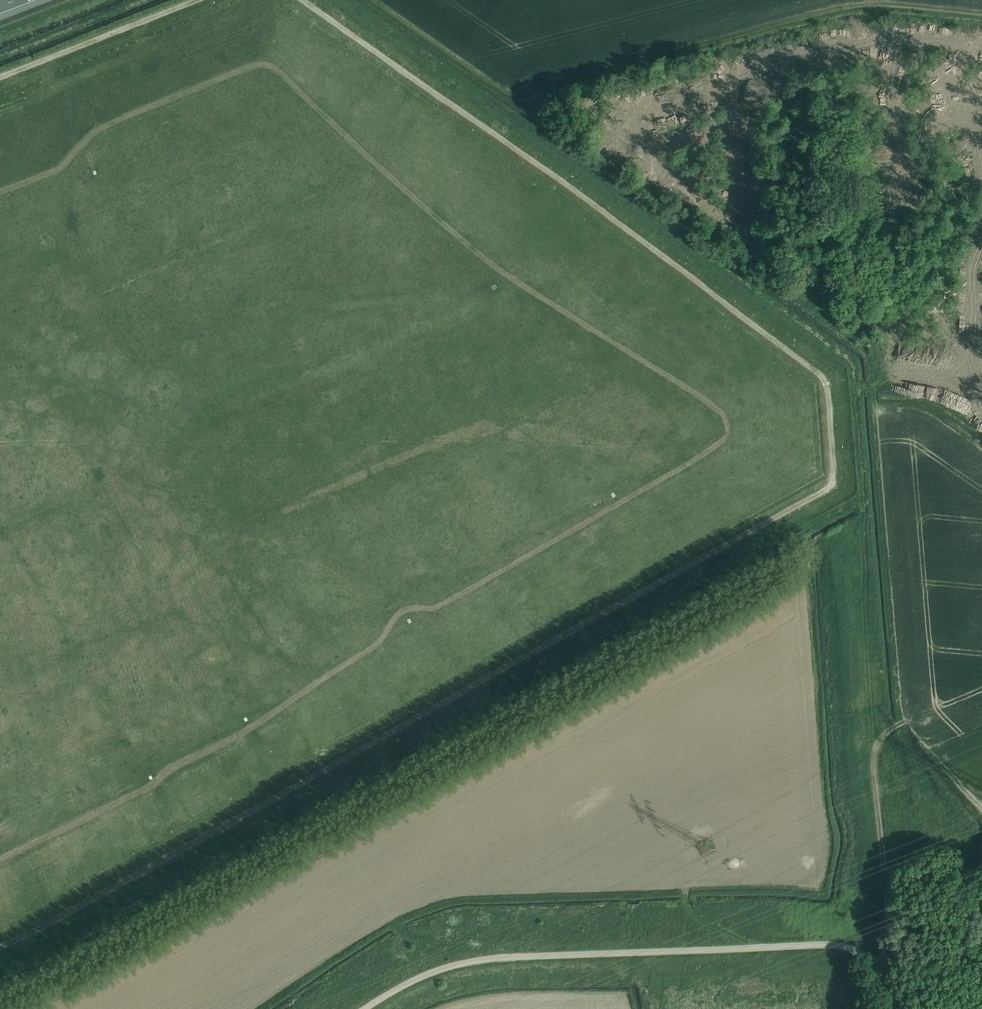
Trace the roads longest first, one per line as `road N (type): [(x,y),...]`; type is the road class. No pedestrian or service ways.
road 1 (unclassified): [(366,1008),(415,978),(477,958),(846,945),(881,965),(900,1008)]
road 2 (track): [(881,965),(886,877),(872,756),(904,719)]

